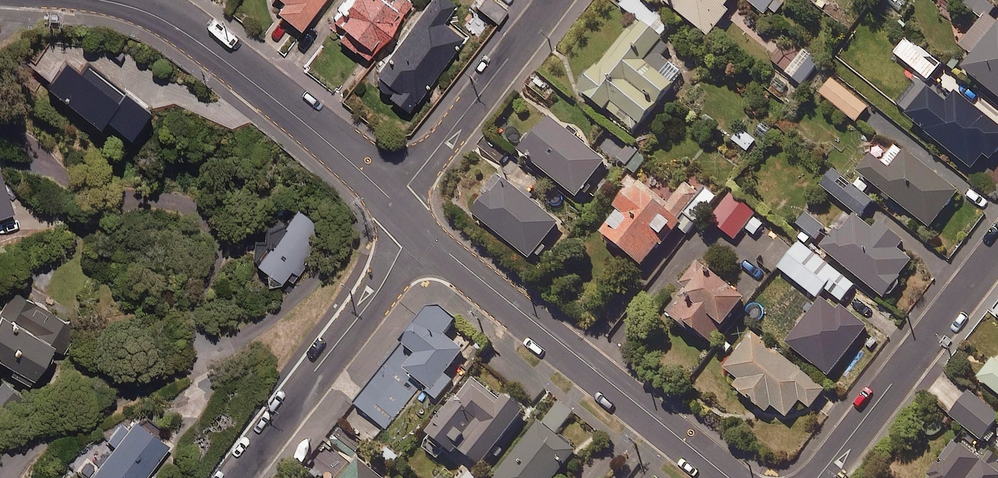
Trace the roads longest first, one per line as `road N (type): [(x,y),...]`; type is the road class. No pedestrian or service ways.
road 1 (tertiary): [(420,229),(729,477)]
road 2 (tertiary): [(112,0),(200,44),(393,201)]
road 3 (residential): [(420,229),(234,477)]
road 4 (residential): [(817,477),(997,249)]
road 5 (residential): [(554,0),(393,201)]

